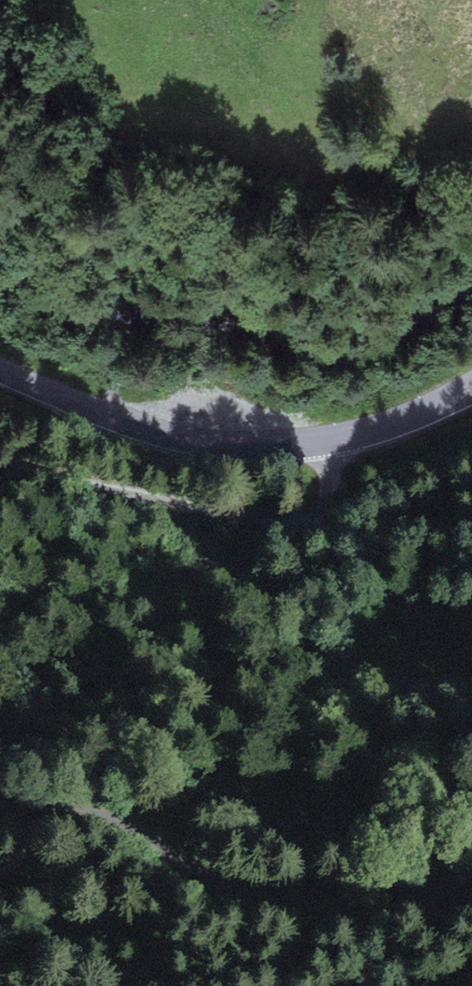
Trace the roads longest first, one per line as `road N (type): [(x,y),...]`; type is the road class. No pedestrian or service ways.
road 1 (tertiary): [(0,370),(165,434),(242,445),(370,432),(471,388)]
road 2 (unclassified): [(471,886),(274,898),(216,881),(113,819),(74,810),(0,816)]
road 3 (track): [(0,464),(287,526),(328,509),(322,441)]

